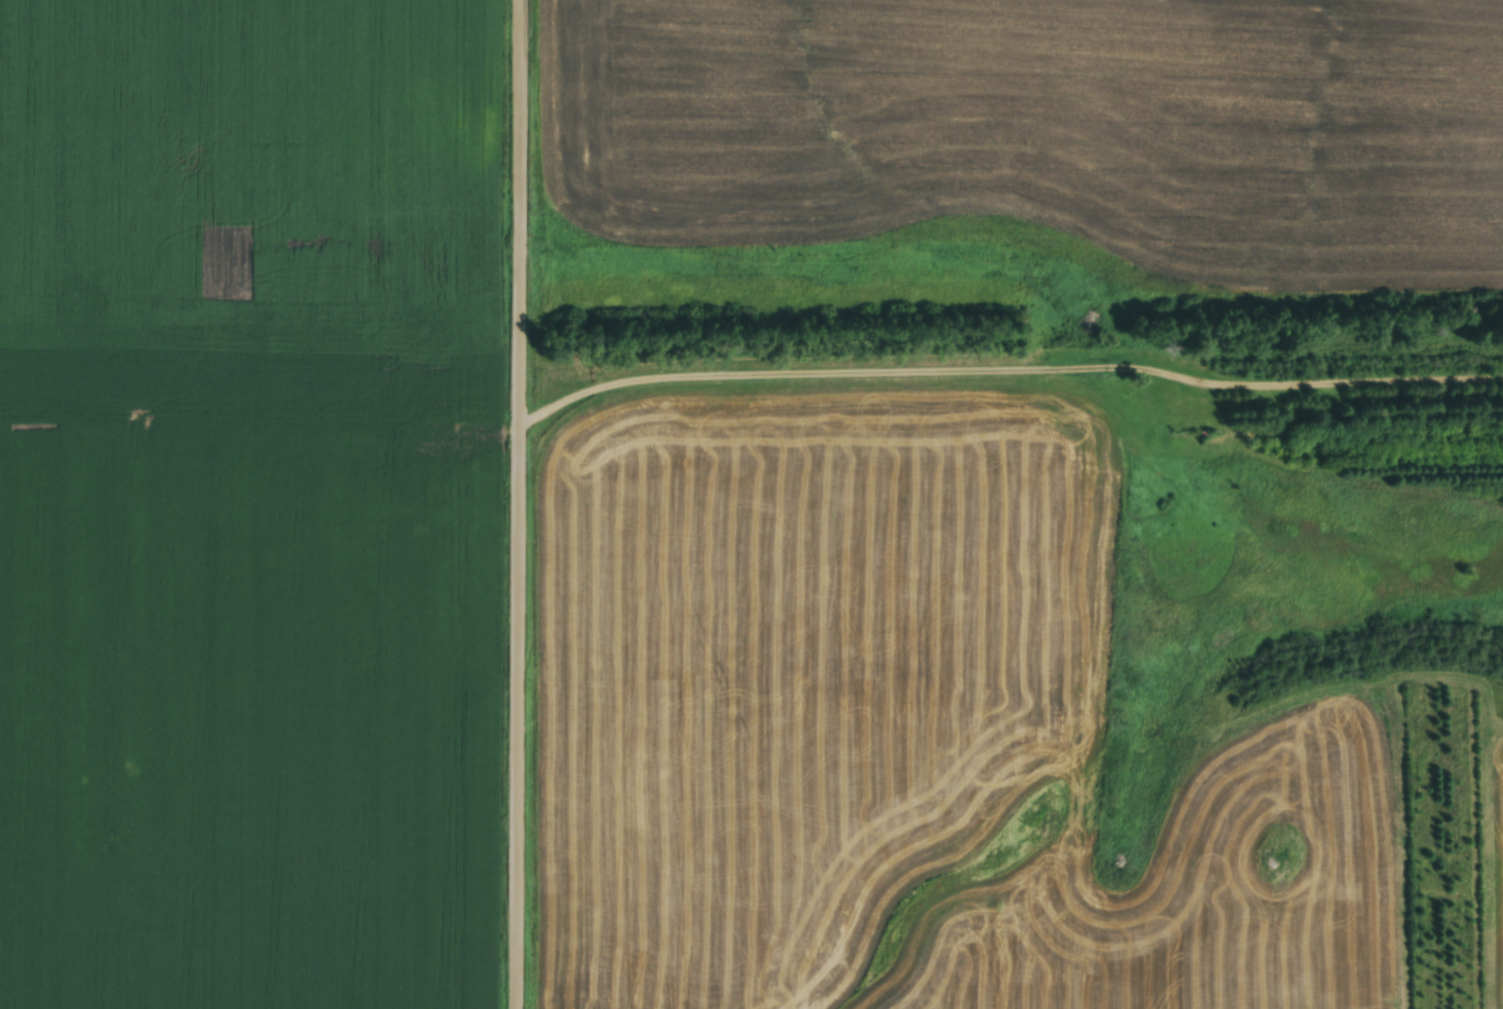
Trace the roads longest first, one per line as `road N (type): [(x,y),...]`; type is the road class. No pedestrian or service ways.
road 1 (residential): [(523,1008),(528,0)]

